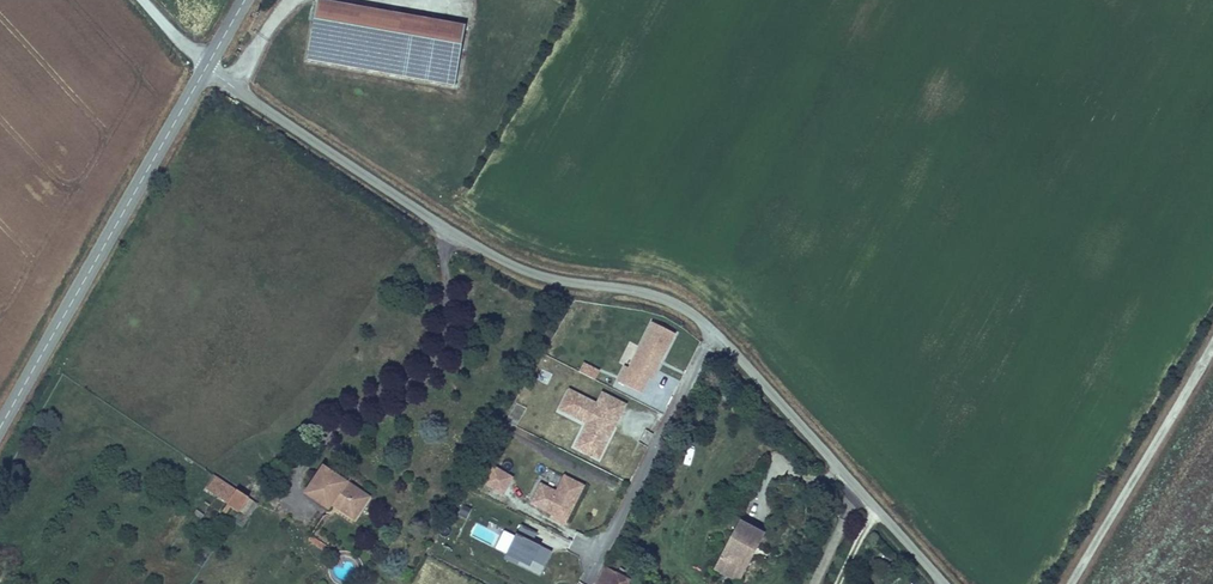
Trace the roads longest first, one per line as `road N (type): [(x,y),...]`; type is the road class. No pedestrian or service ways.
road 1 (unclassified): [(207,65),(467,242),(534,272),(652,295),(691,313),(945,583)]
road 2 (tertiary): [(0,427),(207,65)]
road 3 (unclassified): [(1071,583),(1212,345)]

